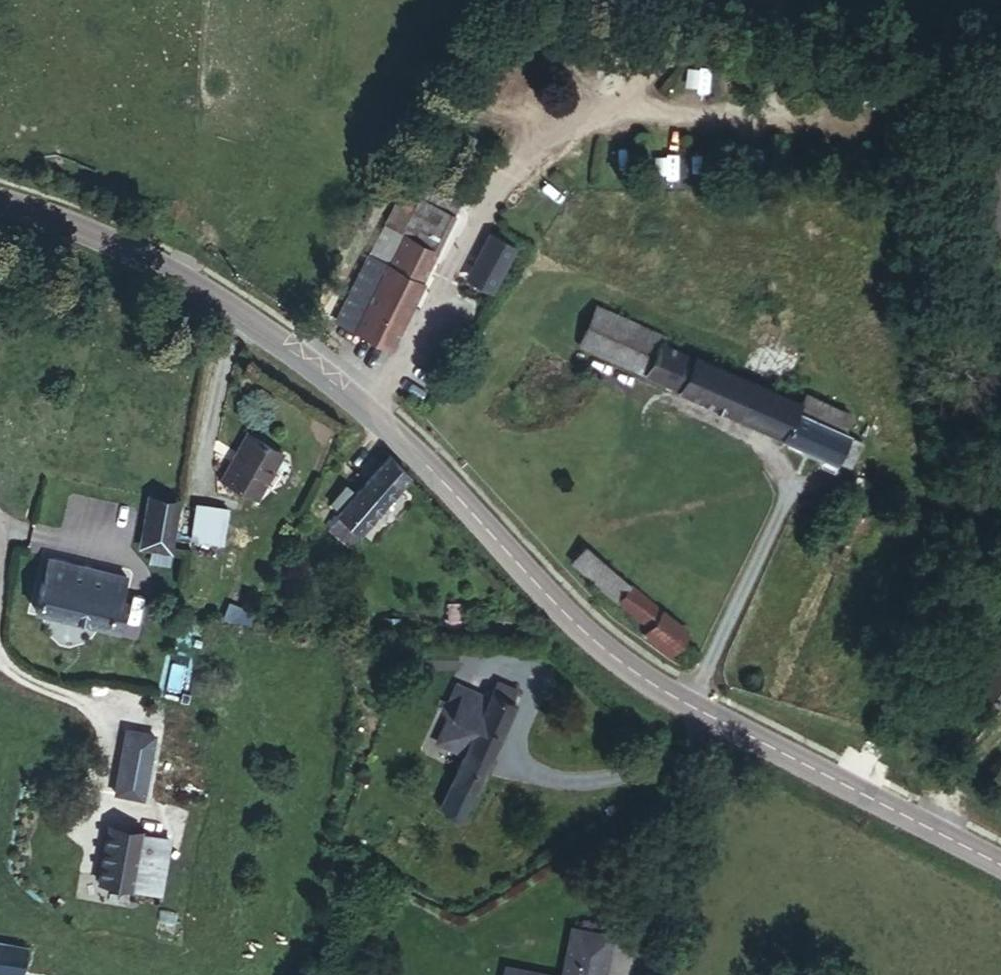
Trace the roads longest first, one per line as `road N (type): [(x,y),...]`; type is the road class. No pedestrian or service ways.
road 1 (tertiary): [(1000,866),(683,706),(577,629),(365,410),(297,356),(101,238),(0,202)]

